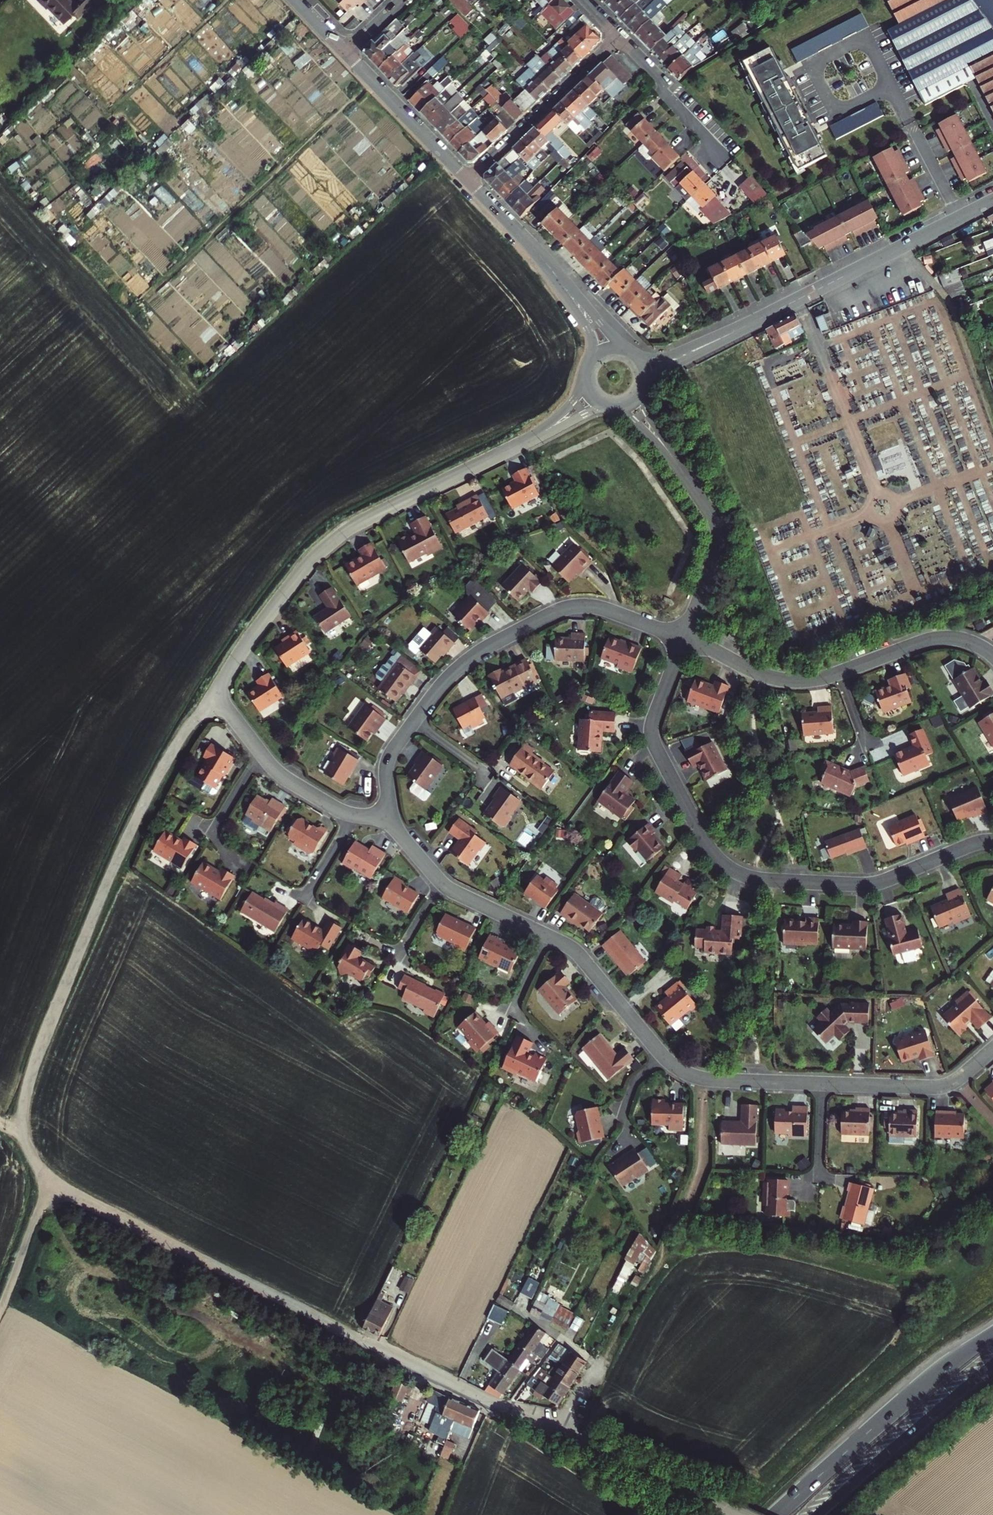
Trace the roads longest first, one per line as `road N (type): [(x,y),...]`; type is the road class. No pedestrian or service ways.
road 1 (unclassified): [(55,1185),(491,1404),(735,1514)]
road 2 (residential): [(684,639),(653,737),(706,846),(728,867),(759,879),(869,883),(992,842)]
road 3 (track): [(23,1138),(23,1099),(112,868),(146,793),(216,692)]
road 4 (residential): [(216,692),(300,574),(339,536),(523,443)]
road 5 (residential): [(414,720),(469,659),(566,609),(596,608),(684,639)]
road 6 (residential): [(725,336),(992,201)]
road 7 (trunk): [(992,1335),(776,1514)]
road 8 (trunk): [(817,1514),(992,1363)]
road 9 (residential): [(467,179),(620,37)]
road 10 (track): [(23,1138),(55,1185),(0,1312)]
road 11 (residential): [(822,1084),(940,1086),(992,1049)]
road 12 (residential): [(467,179),(346,52)]
road 13 (residential): [(549,936),(582,959),(664,1058)]
road 14 (residential): [(691,484),(719,542),(684,639)]
road 15 (residential): [(841,673),(772,677),(684,639)]
road 16 (residential): [(664,1058),(712,1081),(822,1084)]
road 17 (residential): [(992,654),(941,638),(841,673)]
road 18 (residential): [(620,37),(724,156)]
road 19 (residential): [(621,350),(538,254)]
road 20 (residential): [(538,254),(587,328),(590,364)]

